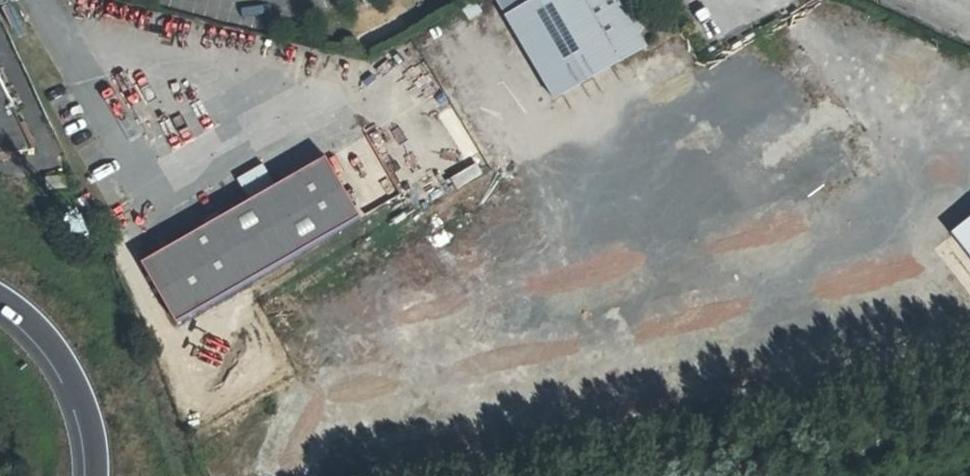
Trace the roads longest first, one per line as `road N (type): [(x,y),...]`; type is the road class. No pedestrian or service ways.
road 1 (motorway): [(0,306),(67,373),(88,475)]

